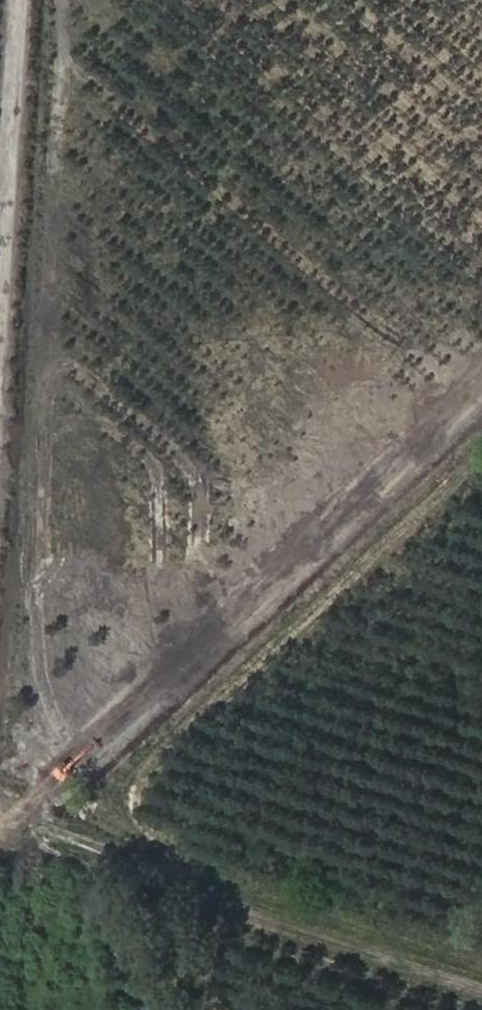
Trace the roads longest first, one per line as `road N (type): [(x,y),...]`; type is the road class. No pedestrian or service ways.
road 1 (track): [(481,378),(16,812),(0,817)]
road 2 (track): [(16,812),(127,857),(481,971)]
road 3 (track): [(0,300),(19,0)]

